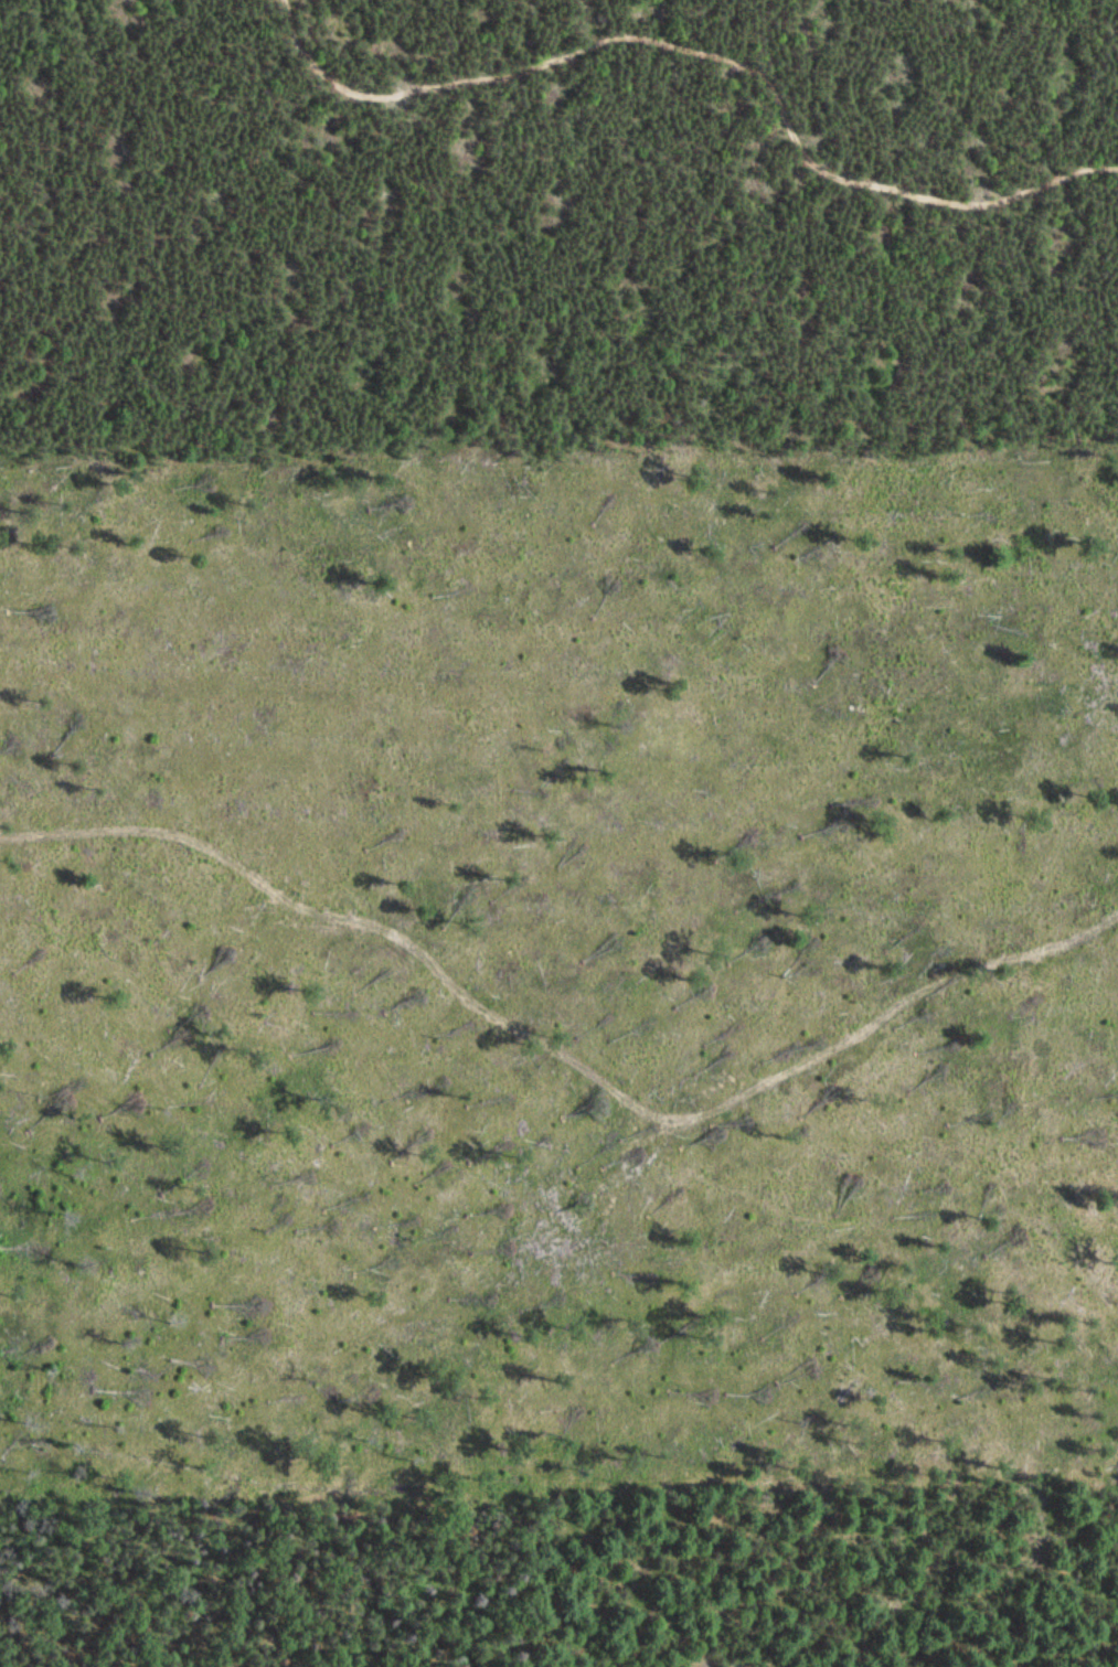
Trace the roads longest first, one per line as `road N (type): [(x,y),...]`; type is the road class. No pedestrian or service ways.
road 1 (track): [(1117,169),(1104,167),(983,212),(849,189),(803,160),(748,67),(643,38),(603,39),(543,72),(361,101),(308,66),(277,0)]

